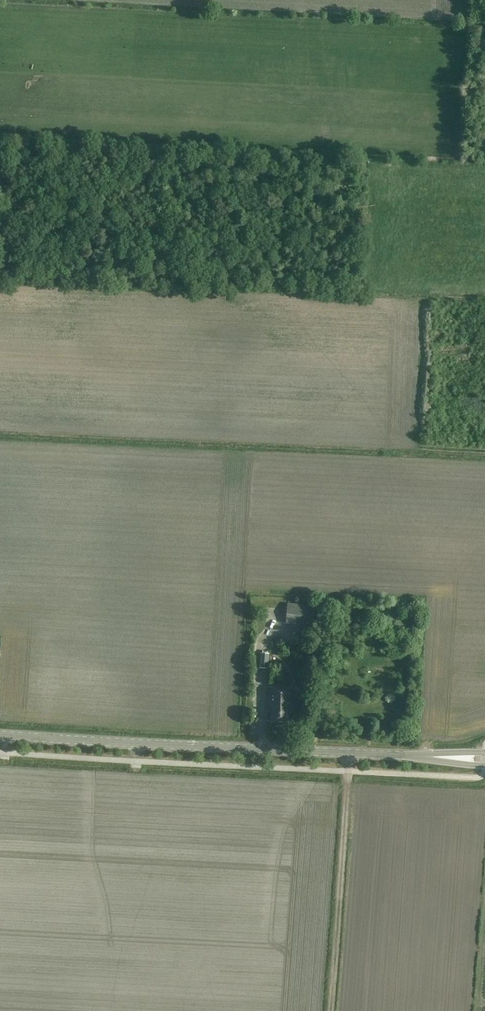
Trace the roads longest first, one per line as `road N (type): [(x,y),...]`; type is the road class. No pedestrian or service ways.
road 1 (tertiary): [(0,734),(484,759)]
road 2 (track): [(348,753),(329,1010)]

